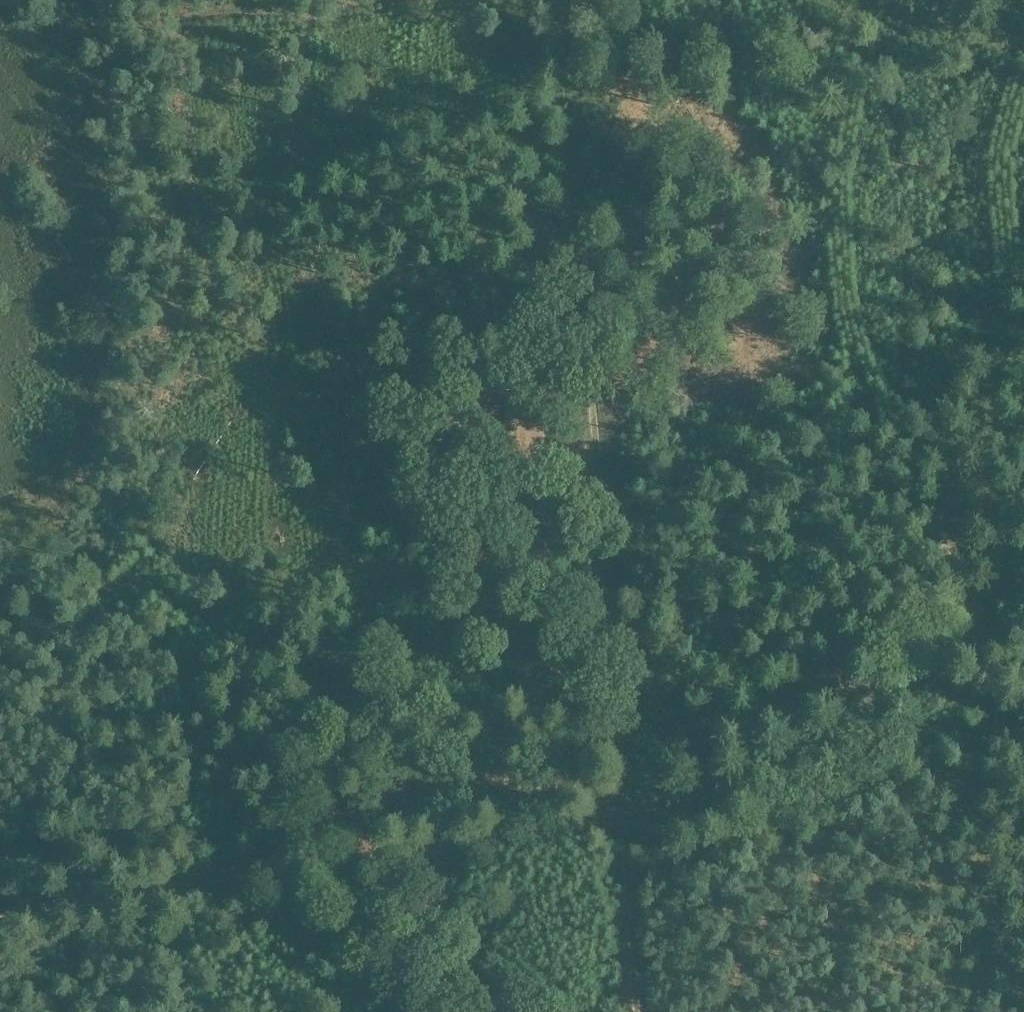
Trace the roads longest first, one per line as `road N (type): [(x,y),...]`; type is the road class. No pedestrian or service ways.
road 1 (track): [(0,917),(617,831),(757,789),(849,736),(947,652),(1023,563)]
road 2 (track): [(563,0),(633,1011)]

